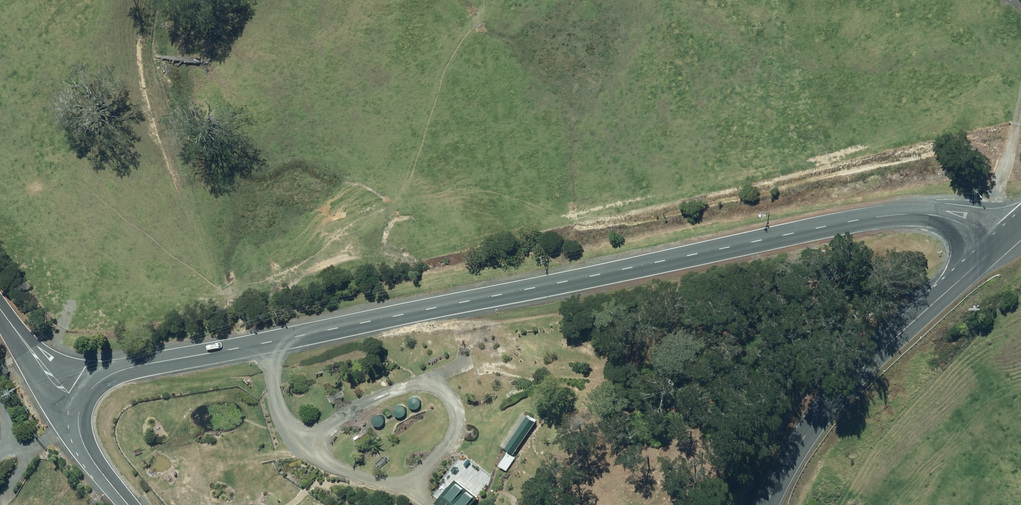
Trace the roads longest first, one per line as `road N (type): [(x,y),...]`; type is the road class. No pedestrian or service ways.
road 1 (unclassified): [(82,403),(119,371),(881,217),(949,219),(992,251)]
road 2 (primary): [(768,504),(816,421),(859,372),(992,251)]
road 3 (unclassified): [(0,309),(67,396),(82,403)]

